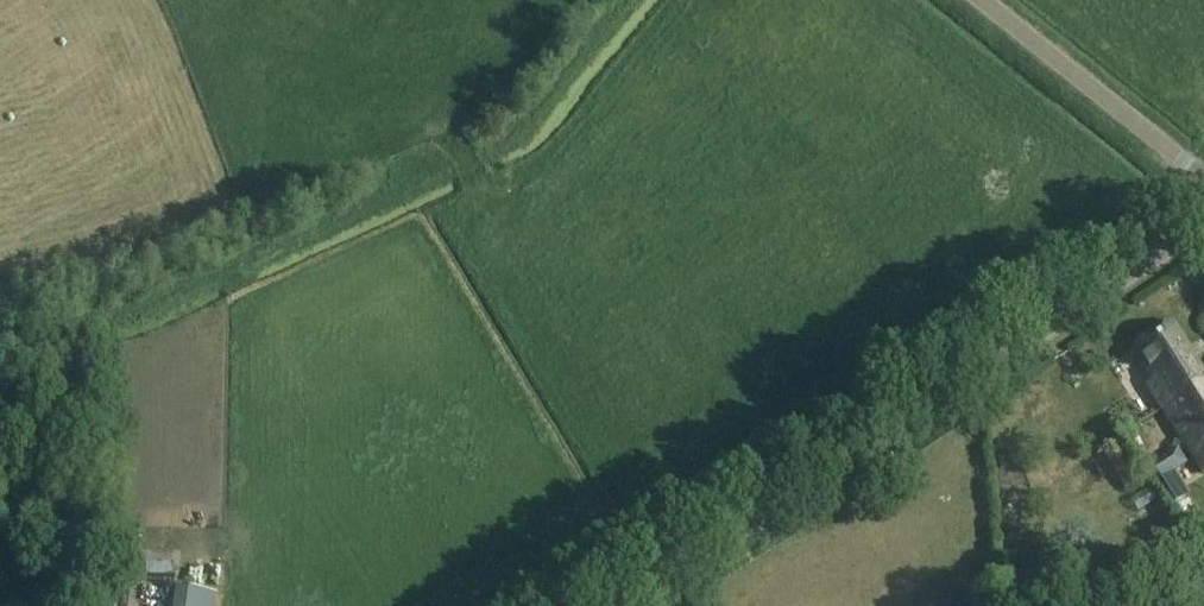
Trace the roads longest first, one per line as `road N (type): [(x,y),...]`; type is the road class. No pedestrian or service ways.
road 1 (tertiary): [(619,605),(1203,215)]
road 2 (unclassified): [(1203,181),(987,0)]

